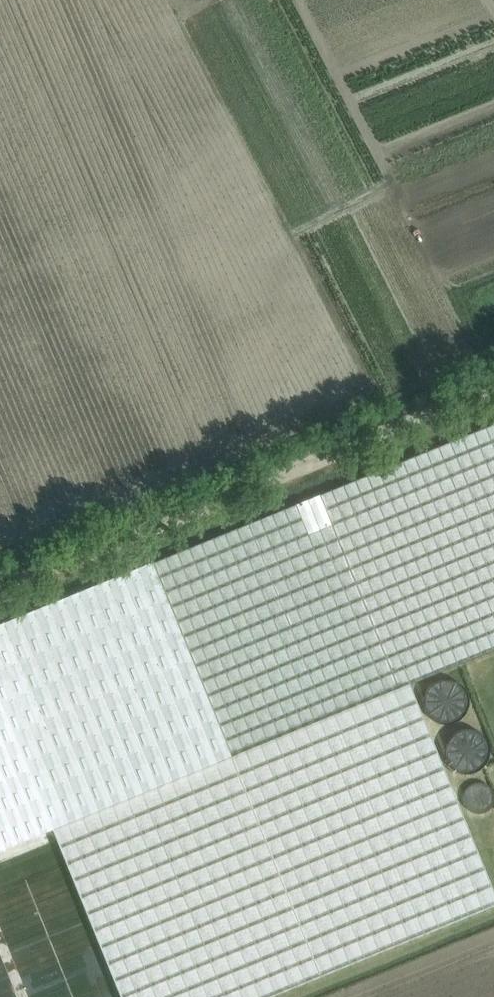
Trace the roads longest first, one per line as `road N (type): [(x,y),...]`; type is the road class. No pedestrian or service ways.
road 1 (track): [(493,390),(0,594)]

